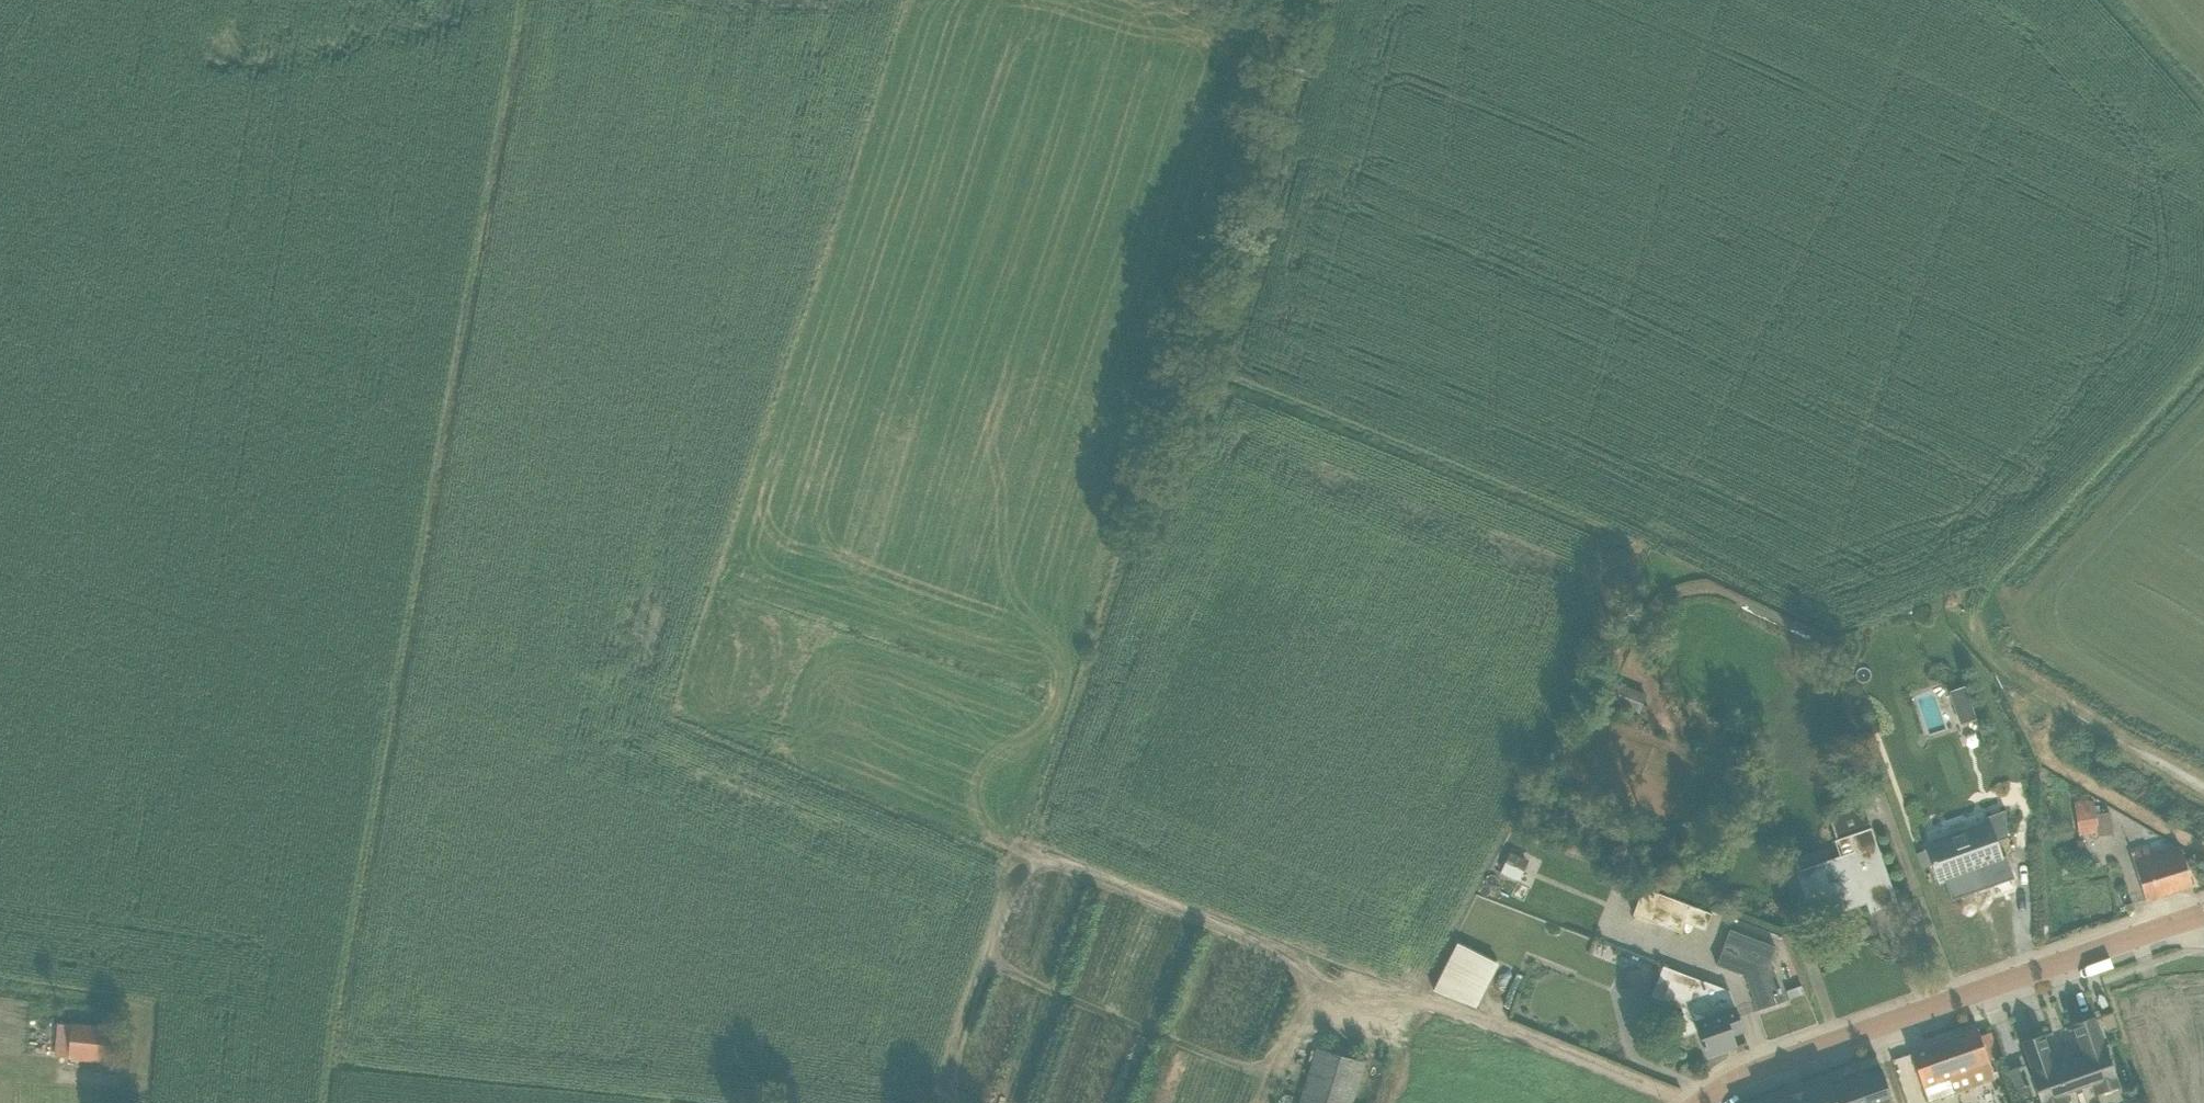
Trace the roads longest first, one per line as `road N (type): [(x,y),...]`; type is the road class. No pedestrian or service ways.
road 1 (tertiary): [(1700,1102),(1742,1074),(2203,917)]

